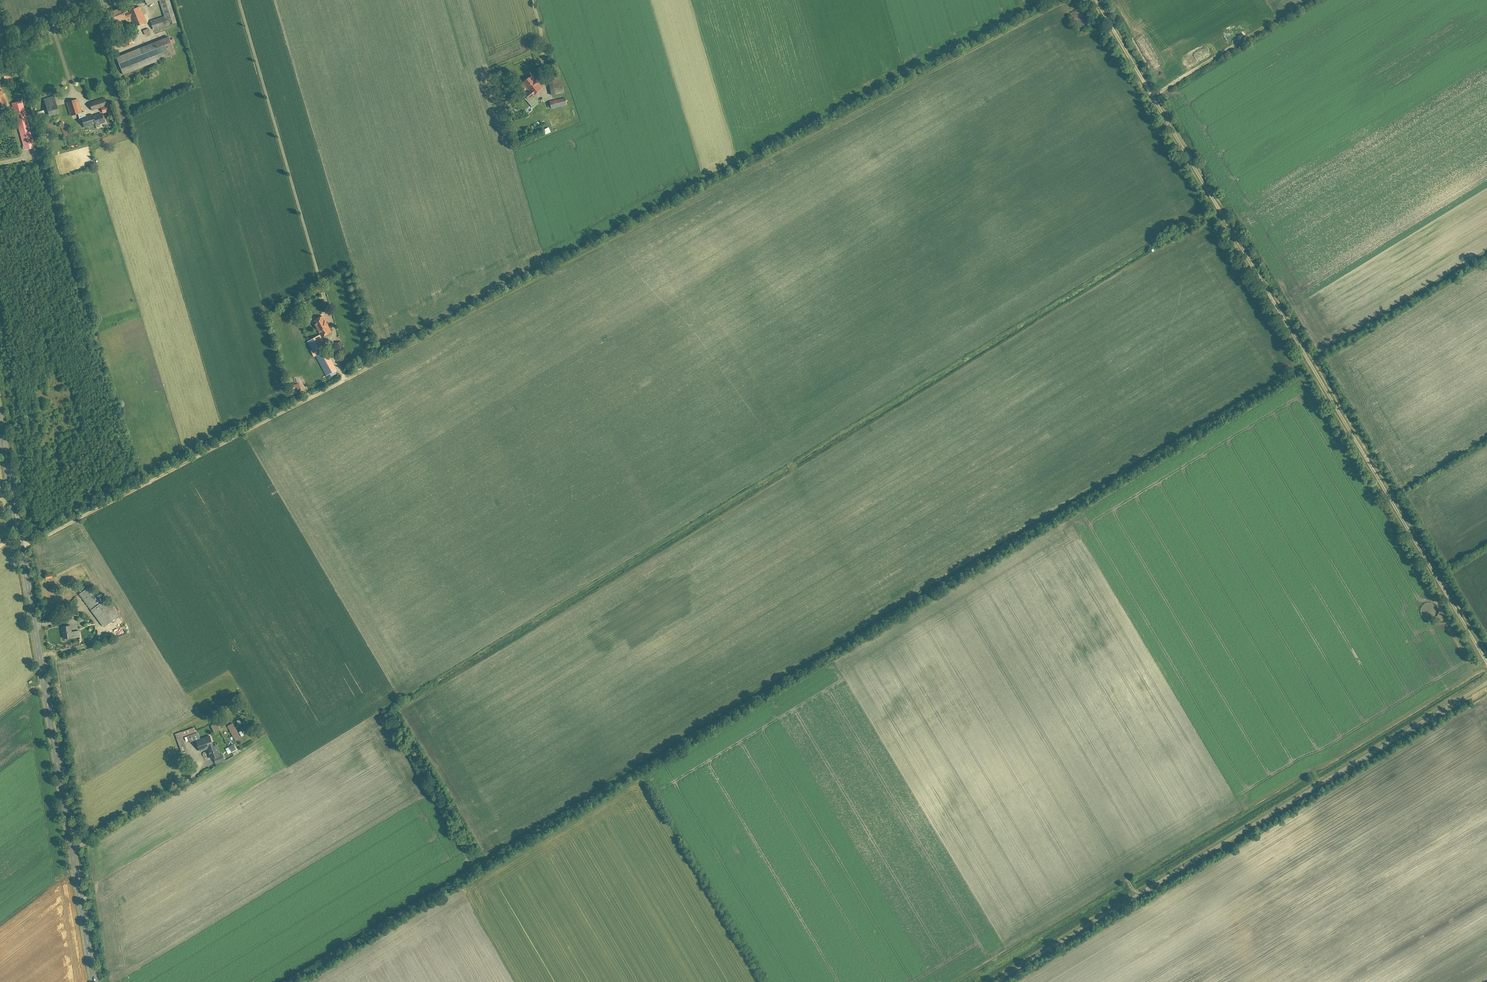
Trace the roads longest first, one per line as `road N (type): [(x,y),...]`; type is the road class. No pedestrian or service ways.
road 1 (track): [(22,550),(1072,0)]
road 2 (residential): [(1486,660),(1096,0)]
road 3 (residential): [(995,981),(1486,683)]
road 4 (tertiary): [(0,418),(94,981)]
road 5 (tertiary): [(116,0),(0,54)]

